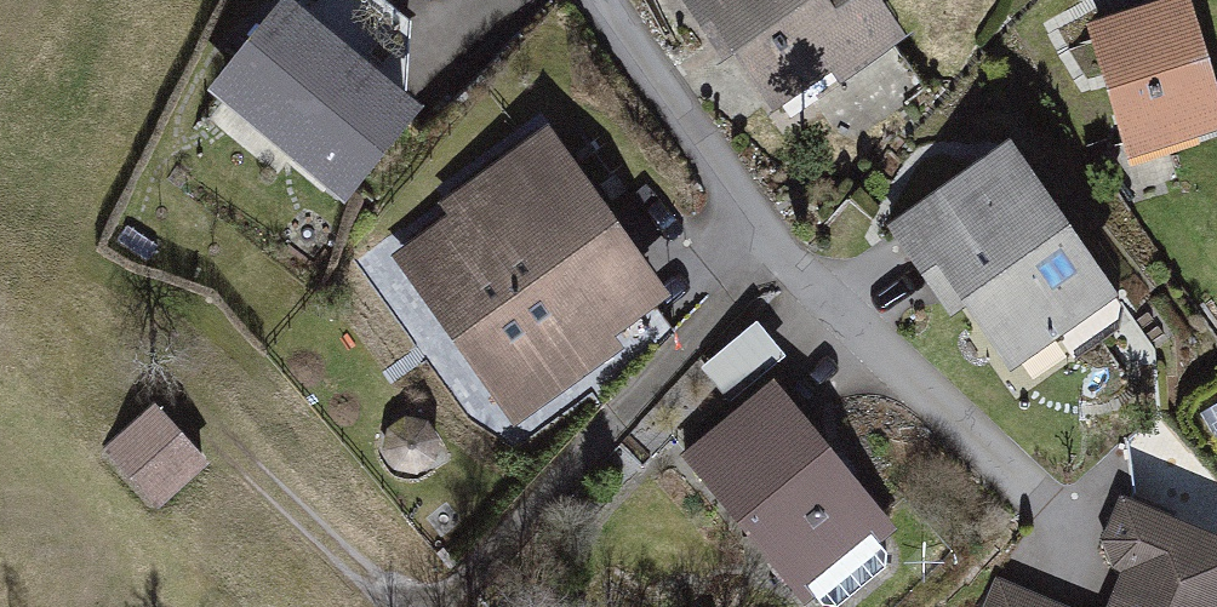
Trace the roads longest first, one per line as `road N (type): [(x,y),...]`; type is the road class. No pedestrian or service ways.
road 1 (residential): [(466,595),(756,286),(790,271)]
road 2 (residential): [(1070,540),(790,271)]
road 3 (residential): [(790,271),(649,76),(610,0)]
road 4 (track): [(202,426),(269,500),(415,606)]

